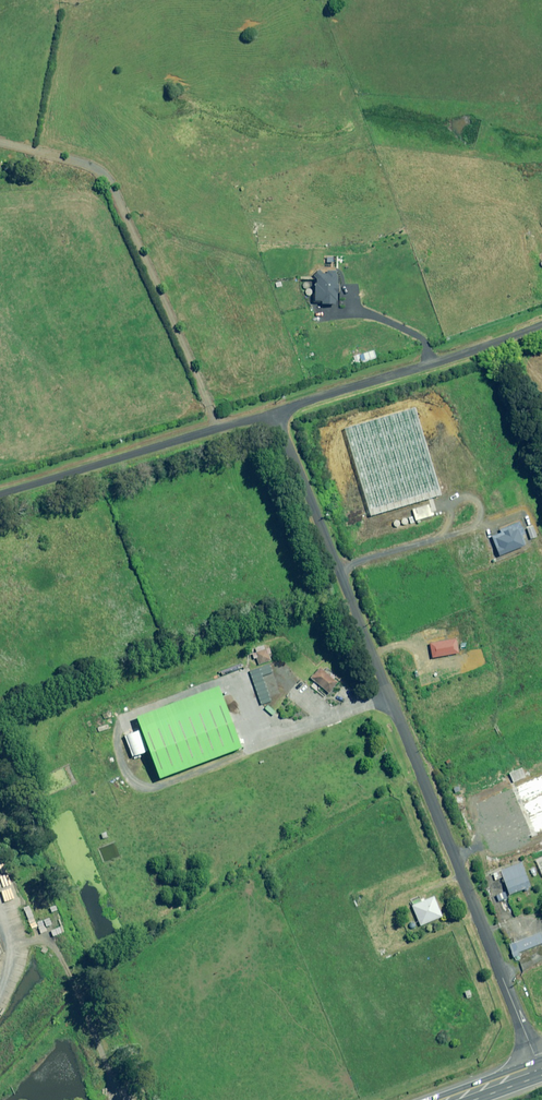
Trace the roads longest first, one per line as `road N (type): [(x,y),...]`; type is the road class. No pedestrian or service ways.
road 1 (unclassified): [(276,413),(537,1064)]
road 2 (unclassified): [(0,491),(276,413)]
road 3 (unclassified): [(276,413),(541,327)]

